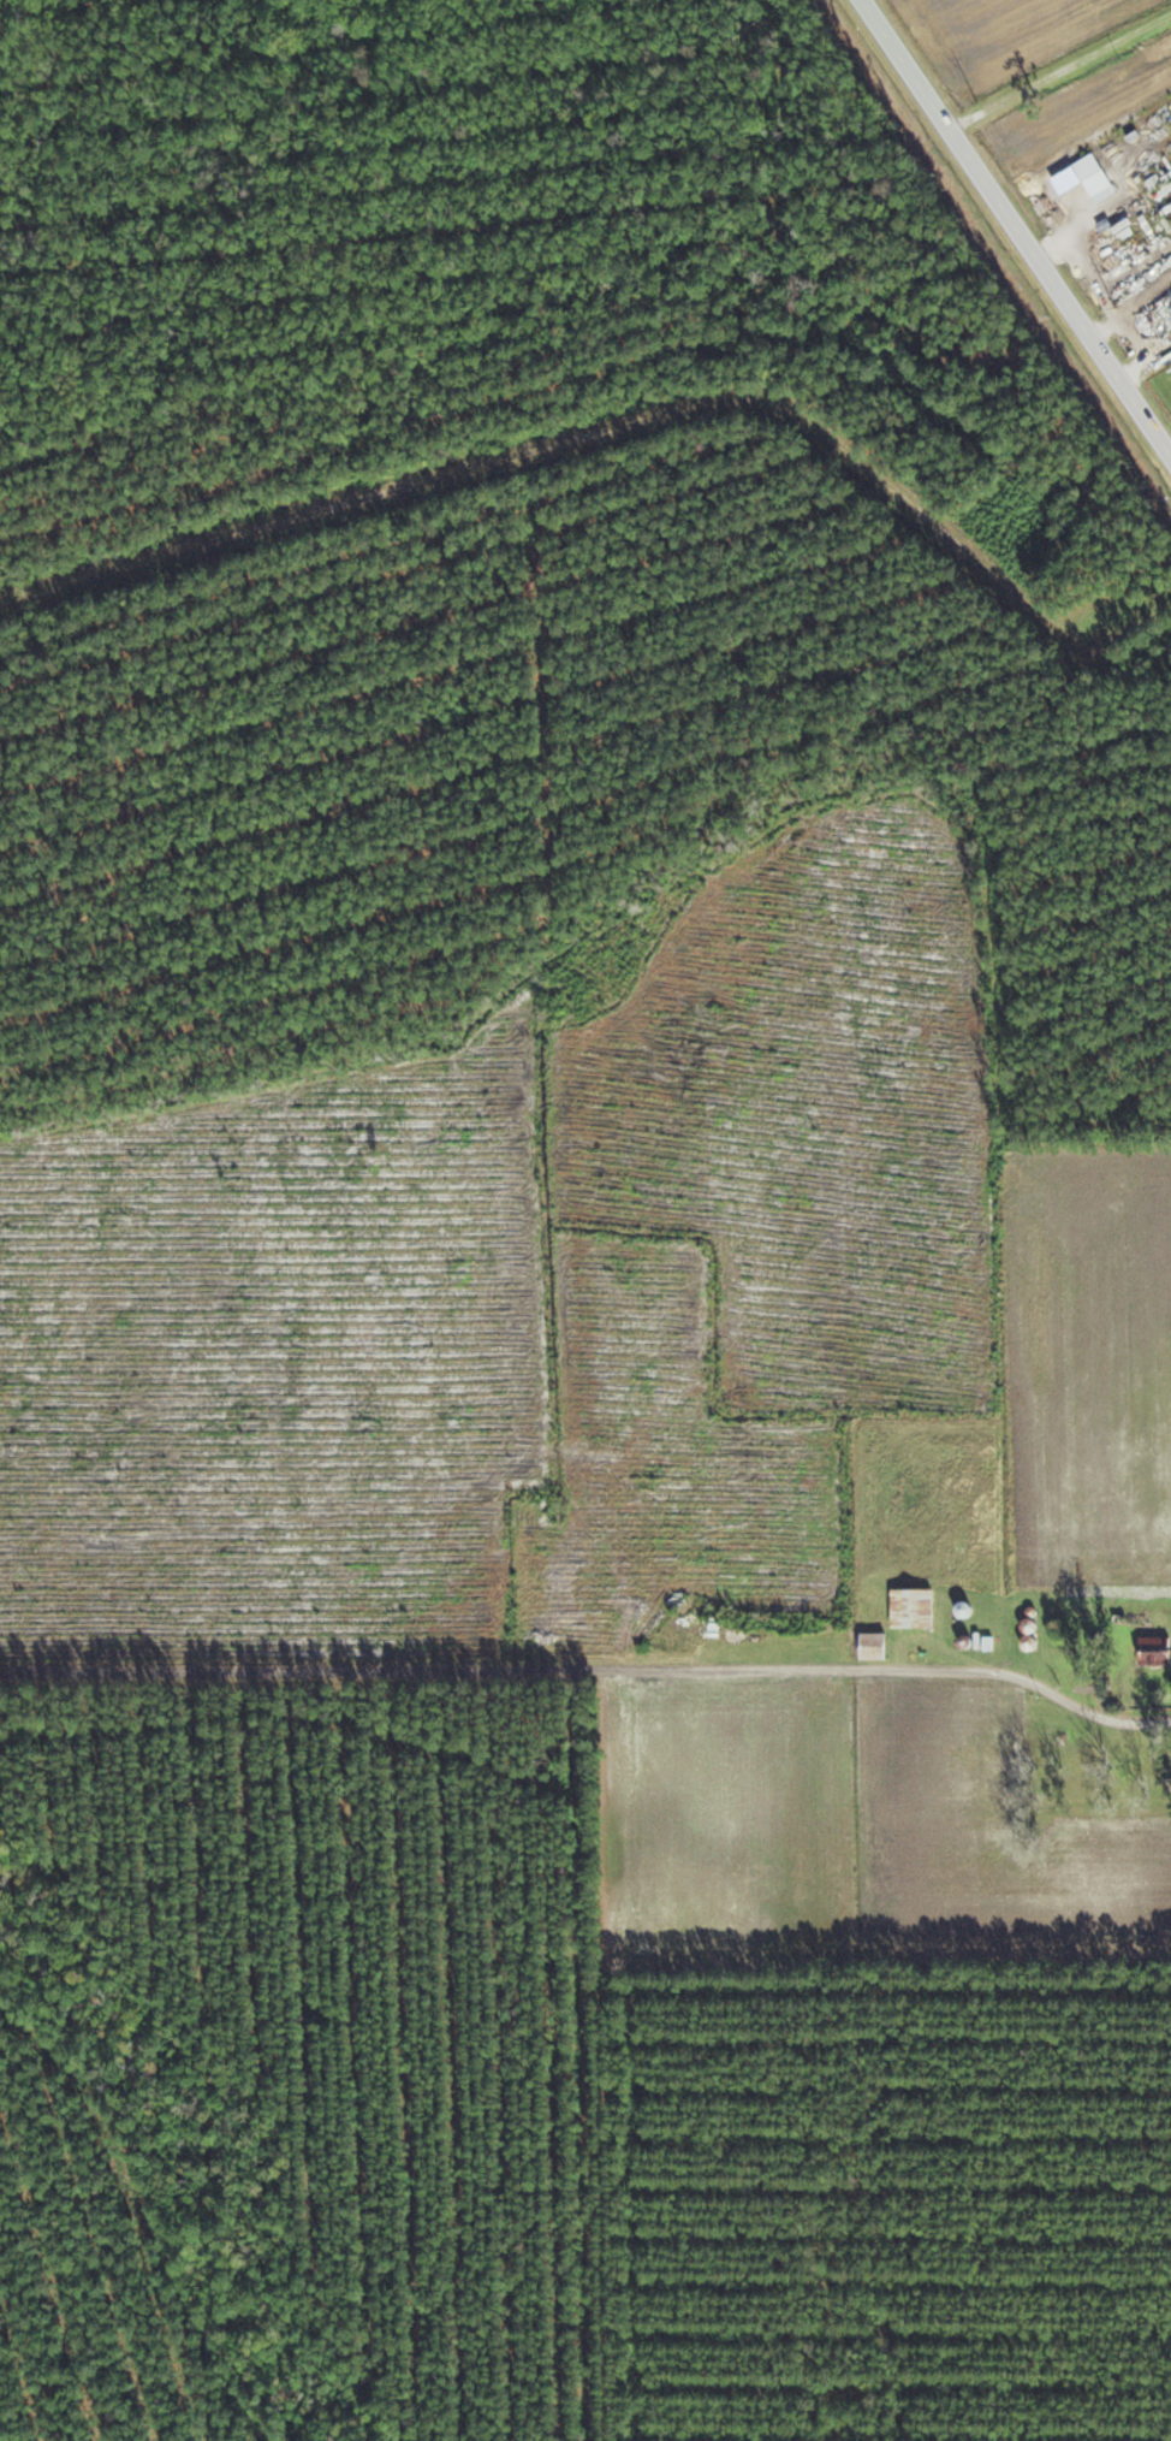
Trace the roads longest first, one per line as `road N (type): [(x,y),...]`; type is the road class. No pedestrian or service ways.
road 1 (primary): [(866,0),(1170,446)]

